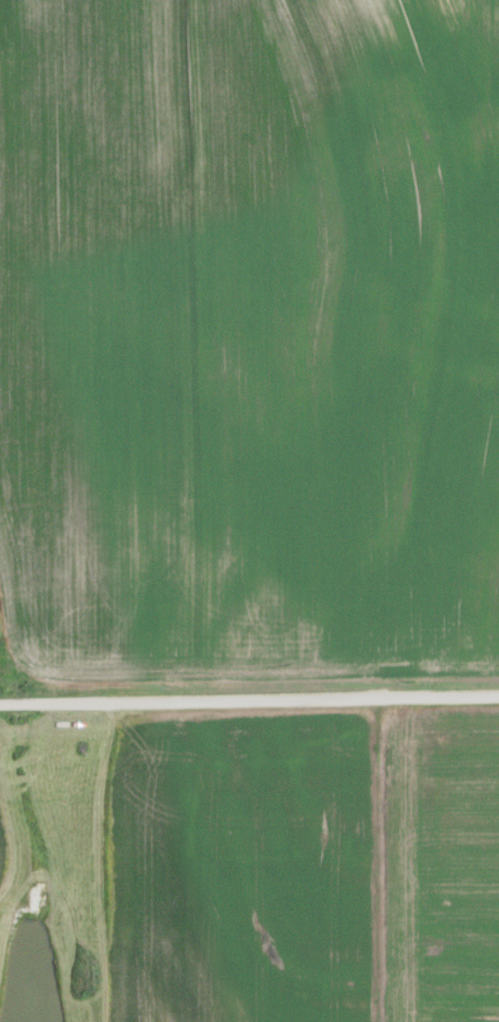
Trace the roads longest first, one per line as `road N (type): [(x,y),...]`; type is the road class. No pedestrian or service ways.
road 1 (residential): [(0,703),(498,694)]

